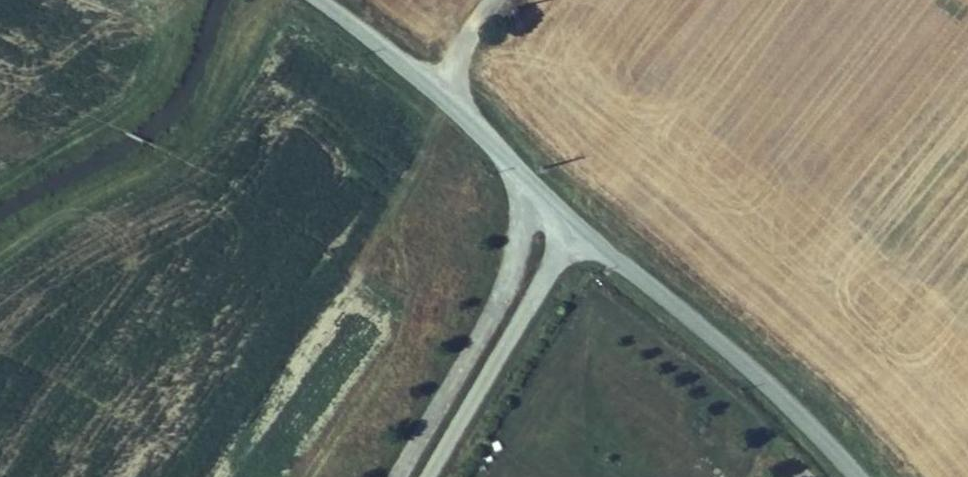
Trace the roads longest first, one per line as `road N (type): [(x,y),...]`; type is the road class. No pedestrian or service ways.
road 1 (unclassified): [(432,87),(787,405),(853,476)]
road 2 (track): [(572,213),(413,476)]
road 3 (unclassified): [(320,0),(432,87)]

